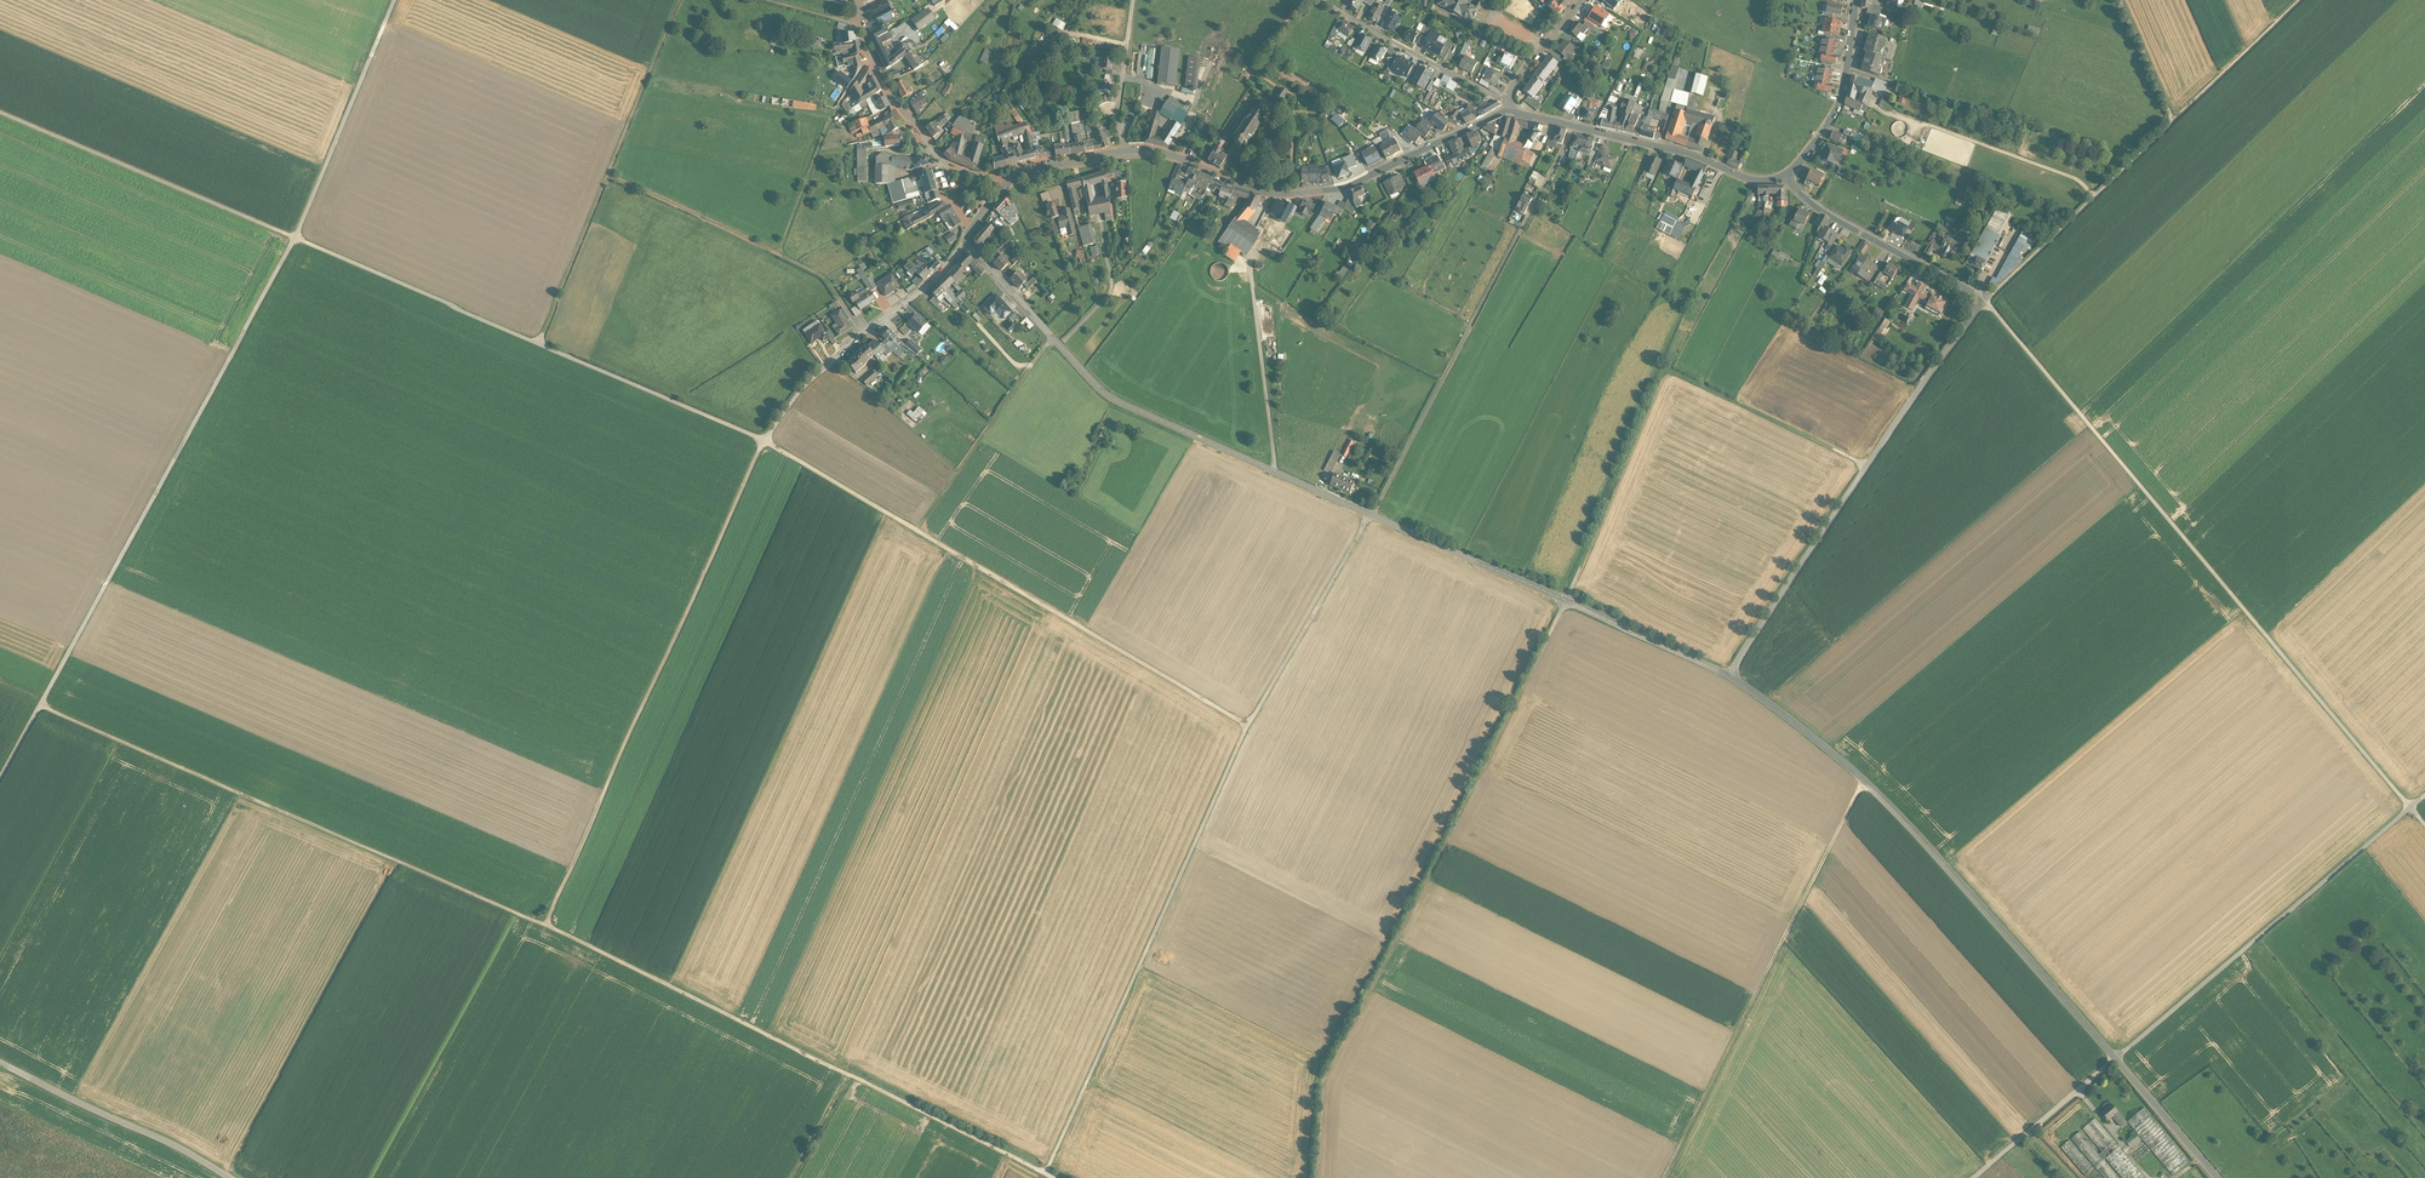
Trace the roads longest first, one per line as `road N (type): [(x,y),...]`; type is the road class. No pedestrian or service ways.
road 1 (track): [(1574,126),(1378,506),(1248,723),(1045,1174)]
road 2 (track): [(1045,1174),(543,924),(41,705)]
road 3 (tertiary): [(1728,674),(1110,397),(968,245)]
road 4 (tertiary): [(2217,1177),(1873,790),(1728,674)]
road 5 (track): [(1985,301),(2424,825)]
road 6 (track): [(1566,601),(1324,1082),(1316,1177)]
road 7 (track): [(0,779),(295,238)]
road 8 (track): [(1973,1177),(2424,795)]
road 9 (track): [(1248,723),(765,440)]
road 10 (track): [(765,440),(543,924)]
road 11 (track): [(295,238),(765,440)]
road 12 (track): [(1566,601),(1664,370),(1868,466)]
road 13 (track): [(1664,1177),(1864,780)]
road 14 (track): [(1985,301),(2310,0)]
road 15 (unclassified): [(1728,674),(1971,320)]
road 16 (residential): [(1123,150),(1161,152),(1265,192),(1318,192),(1344,188),(1509,111)]
road 17 (track): [(537,342),(680,0)]
road 18 (track): [(0,112),(295,238)]
road 19 (track): [(864,333),(827,279),(608,176)]
road 20 (residential): [(1509,111),(1687,153),(1752,180),(1783,175)]
road 21 (track): [(295,238),(395,0)]
road 22 (unclassified): [(230,1177),(0,1063)]
road 23 (track): [(2095,196),(2077,179),(1885,113),(1871,104),(1874,95)]
road 24 (track): [(1275,471),(1249,261),(1267,234)]
road 25 (track): [(917,528),(1054,338)]
road 26 (track): [(872,61),(829,124),(778,255)]
road 27 (residential): [(1959,287),(1817,209),(1783,175)]
road 28 (residential): [(1333,7),(1507,99)]
road 29 (residential): [(1783,175),(1841,99),(1855,0)]
road 30 (residential): [(819,369),(968,245)]
road 31 (residential): [(1001,188),(946,165),(890,90)]
road 32 (residential): [(1123,150),(1117,113),(1132,0)]
road 33 (track): [(1061,345),(1112,291),(1100,223)]
road 34 (track): [(2173,120),(2121,0)]
road 35 (residential): [(1507,99),(1582,0)]

